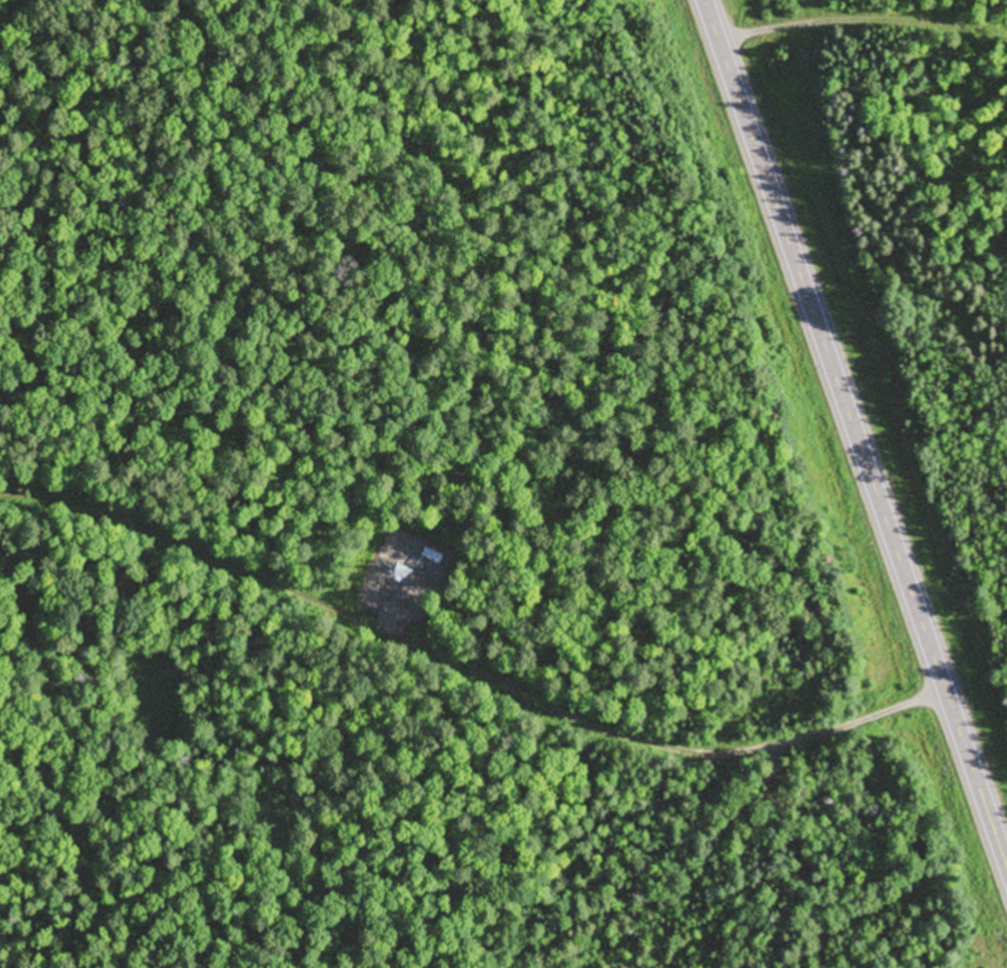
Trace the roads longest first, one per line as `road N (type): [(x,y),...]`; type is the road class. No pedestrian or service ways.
road 1 (residential): [(895,549),(288,555),(194,489),(0,415)]
road 2 (primary): [(1006,870),(703,0)]

